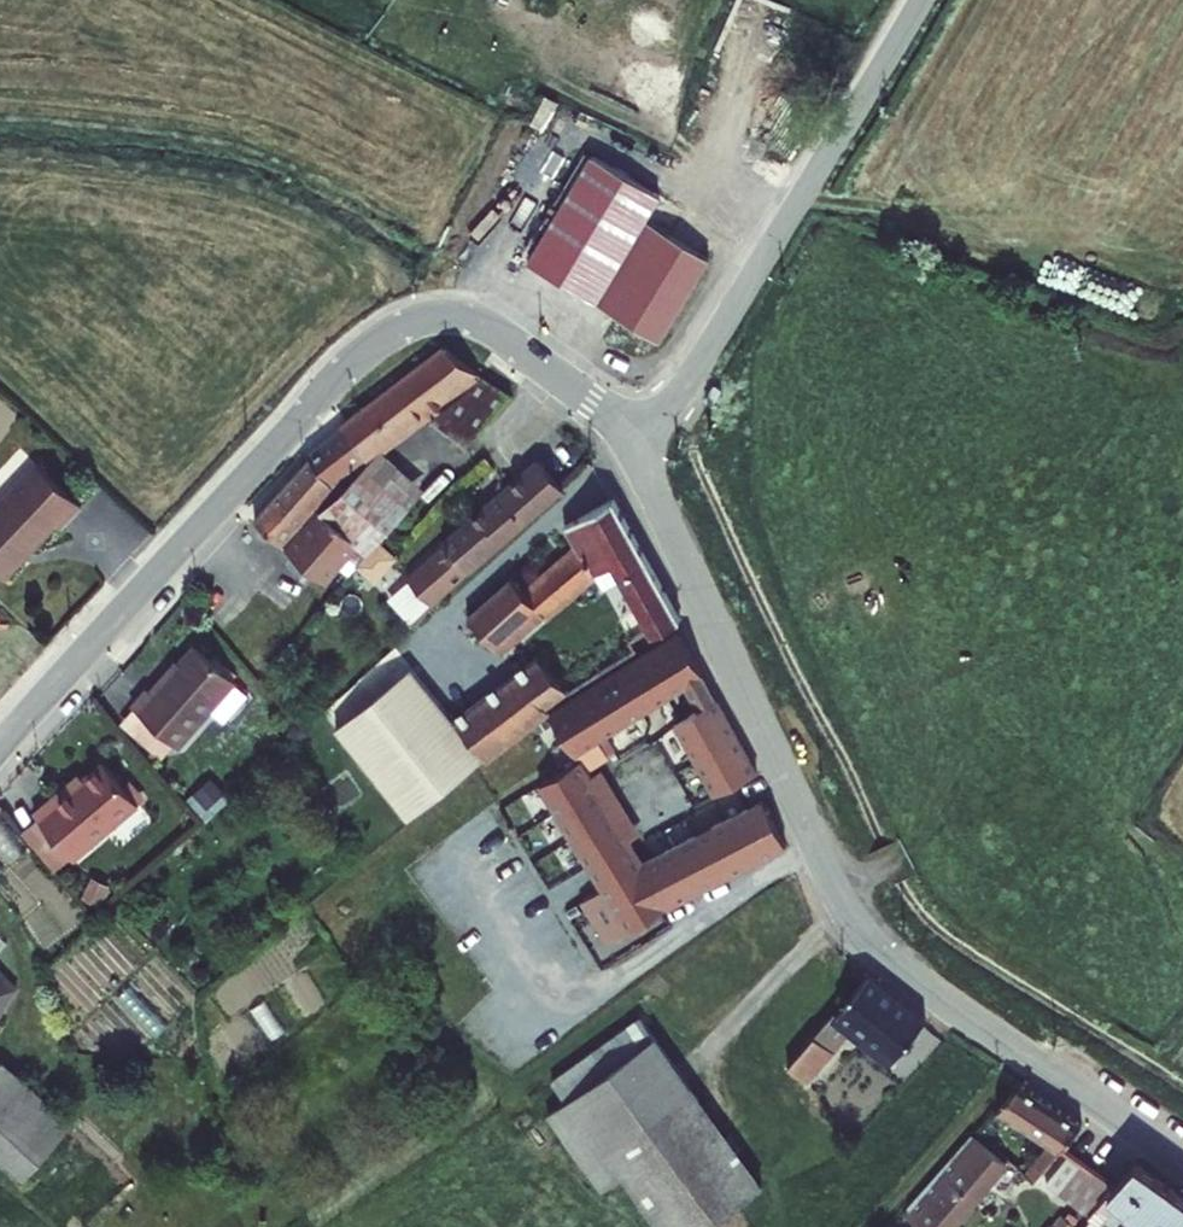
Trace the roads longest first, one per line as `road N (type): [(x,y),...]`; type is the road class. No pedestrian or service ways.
road 1 (tertiary): [(626,441),(832,878),(864,930),(929,989),(1182,1166)]
road 2 (tertiary): [(0,751),(319,398),(400,332),(451,319),(487,330),(626,441)]
road 3 (tertiary): [(921,0),(694,373),(626,441)]

